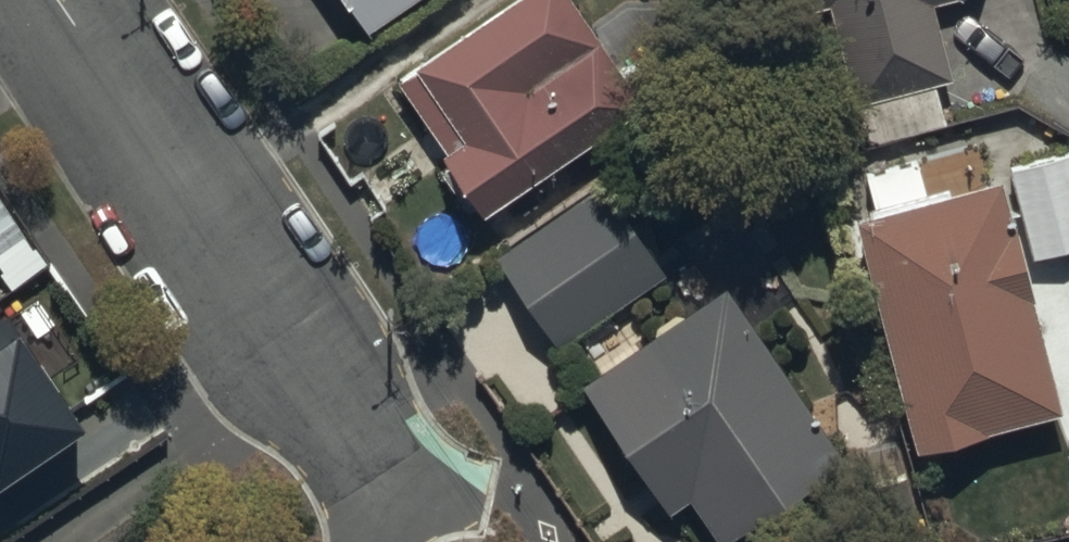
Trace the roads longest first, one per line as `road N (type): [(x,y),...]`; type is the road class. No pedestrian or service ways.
road 1 (residential): [(57,0),(370,456)]

